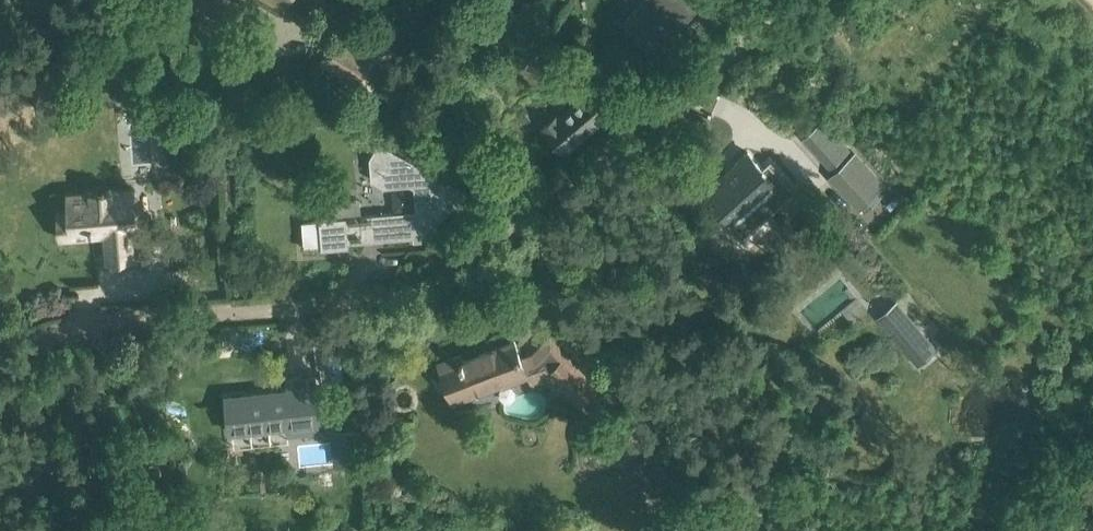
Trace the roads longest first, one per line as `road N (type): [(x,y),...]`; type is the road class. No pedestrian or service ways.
road 1 (unclassified): [(0,363),(52,337),(109,323),(393,301),(460,278),(587,164),(807,0)]

